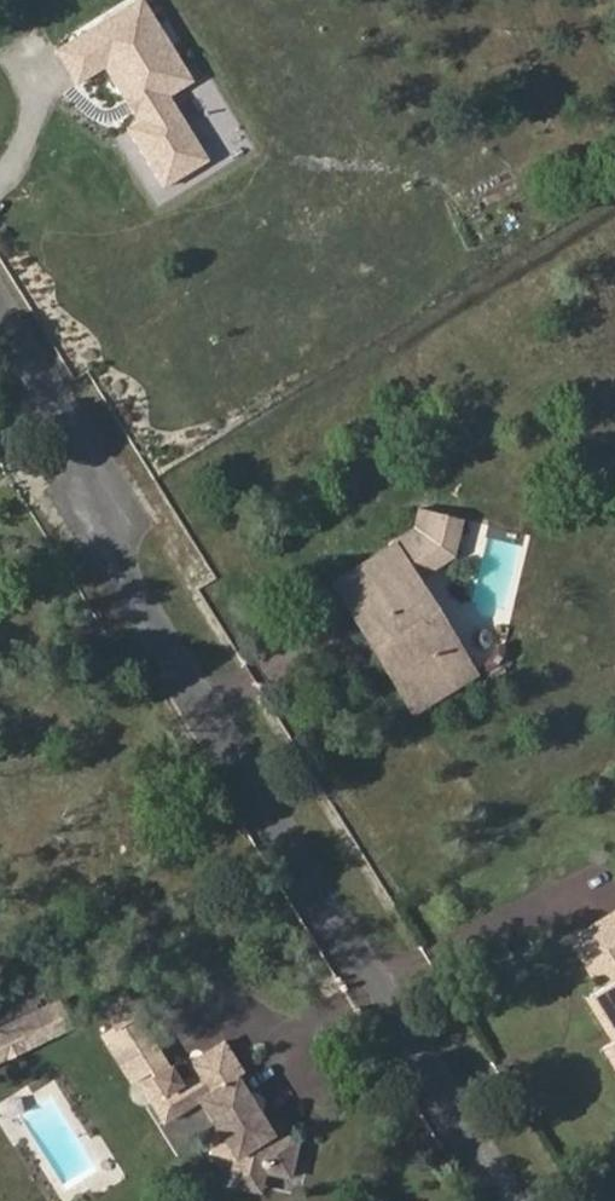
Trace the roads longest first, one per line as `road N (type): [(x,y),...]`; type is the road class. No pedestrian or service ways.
road 1 (residential): [(0,304),(90,447),(125,573),(509,1200)]

